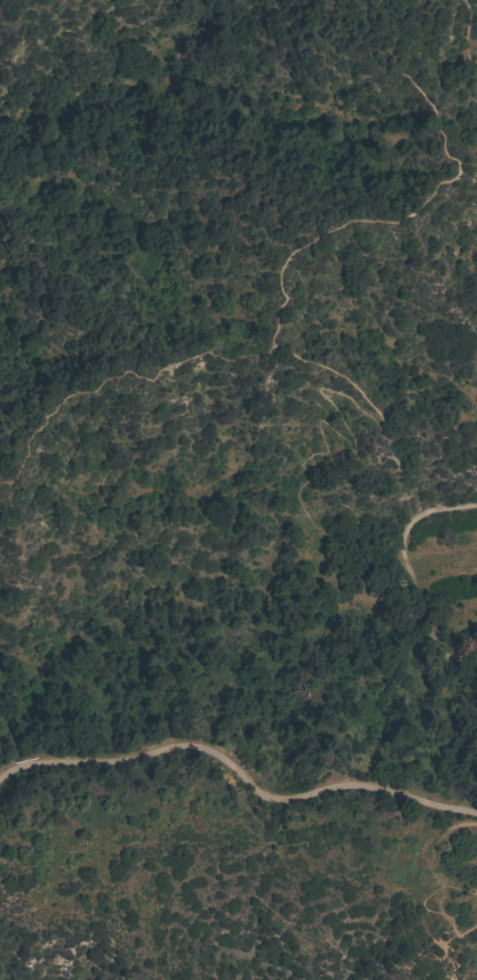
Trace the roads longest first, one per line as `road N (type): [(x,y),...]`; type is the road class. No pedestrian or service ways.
road 1 (track): [(476,817),(350,785),(305,799),(265,797),(216,757),(192,749),(124,764),(19,769),(0,784)]
road 2 (track): [(476,651),(446,649),(424,627),(399,540),(409,515),(476,500)]

